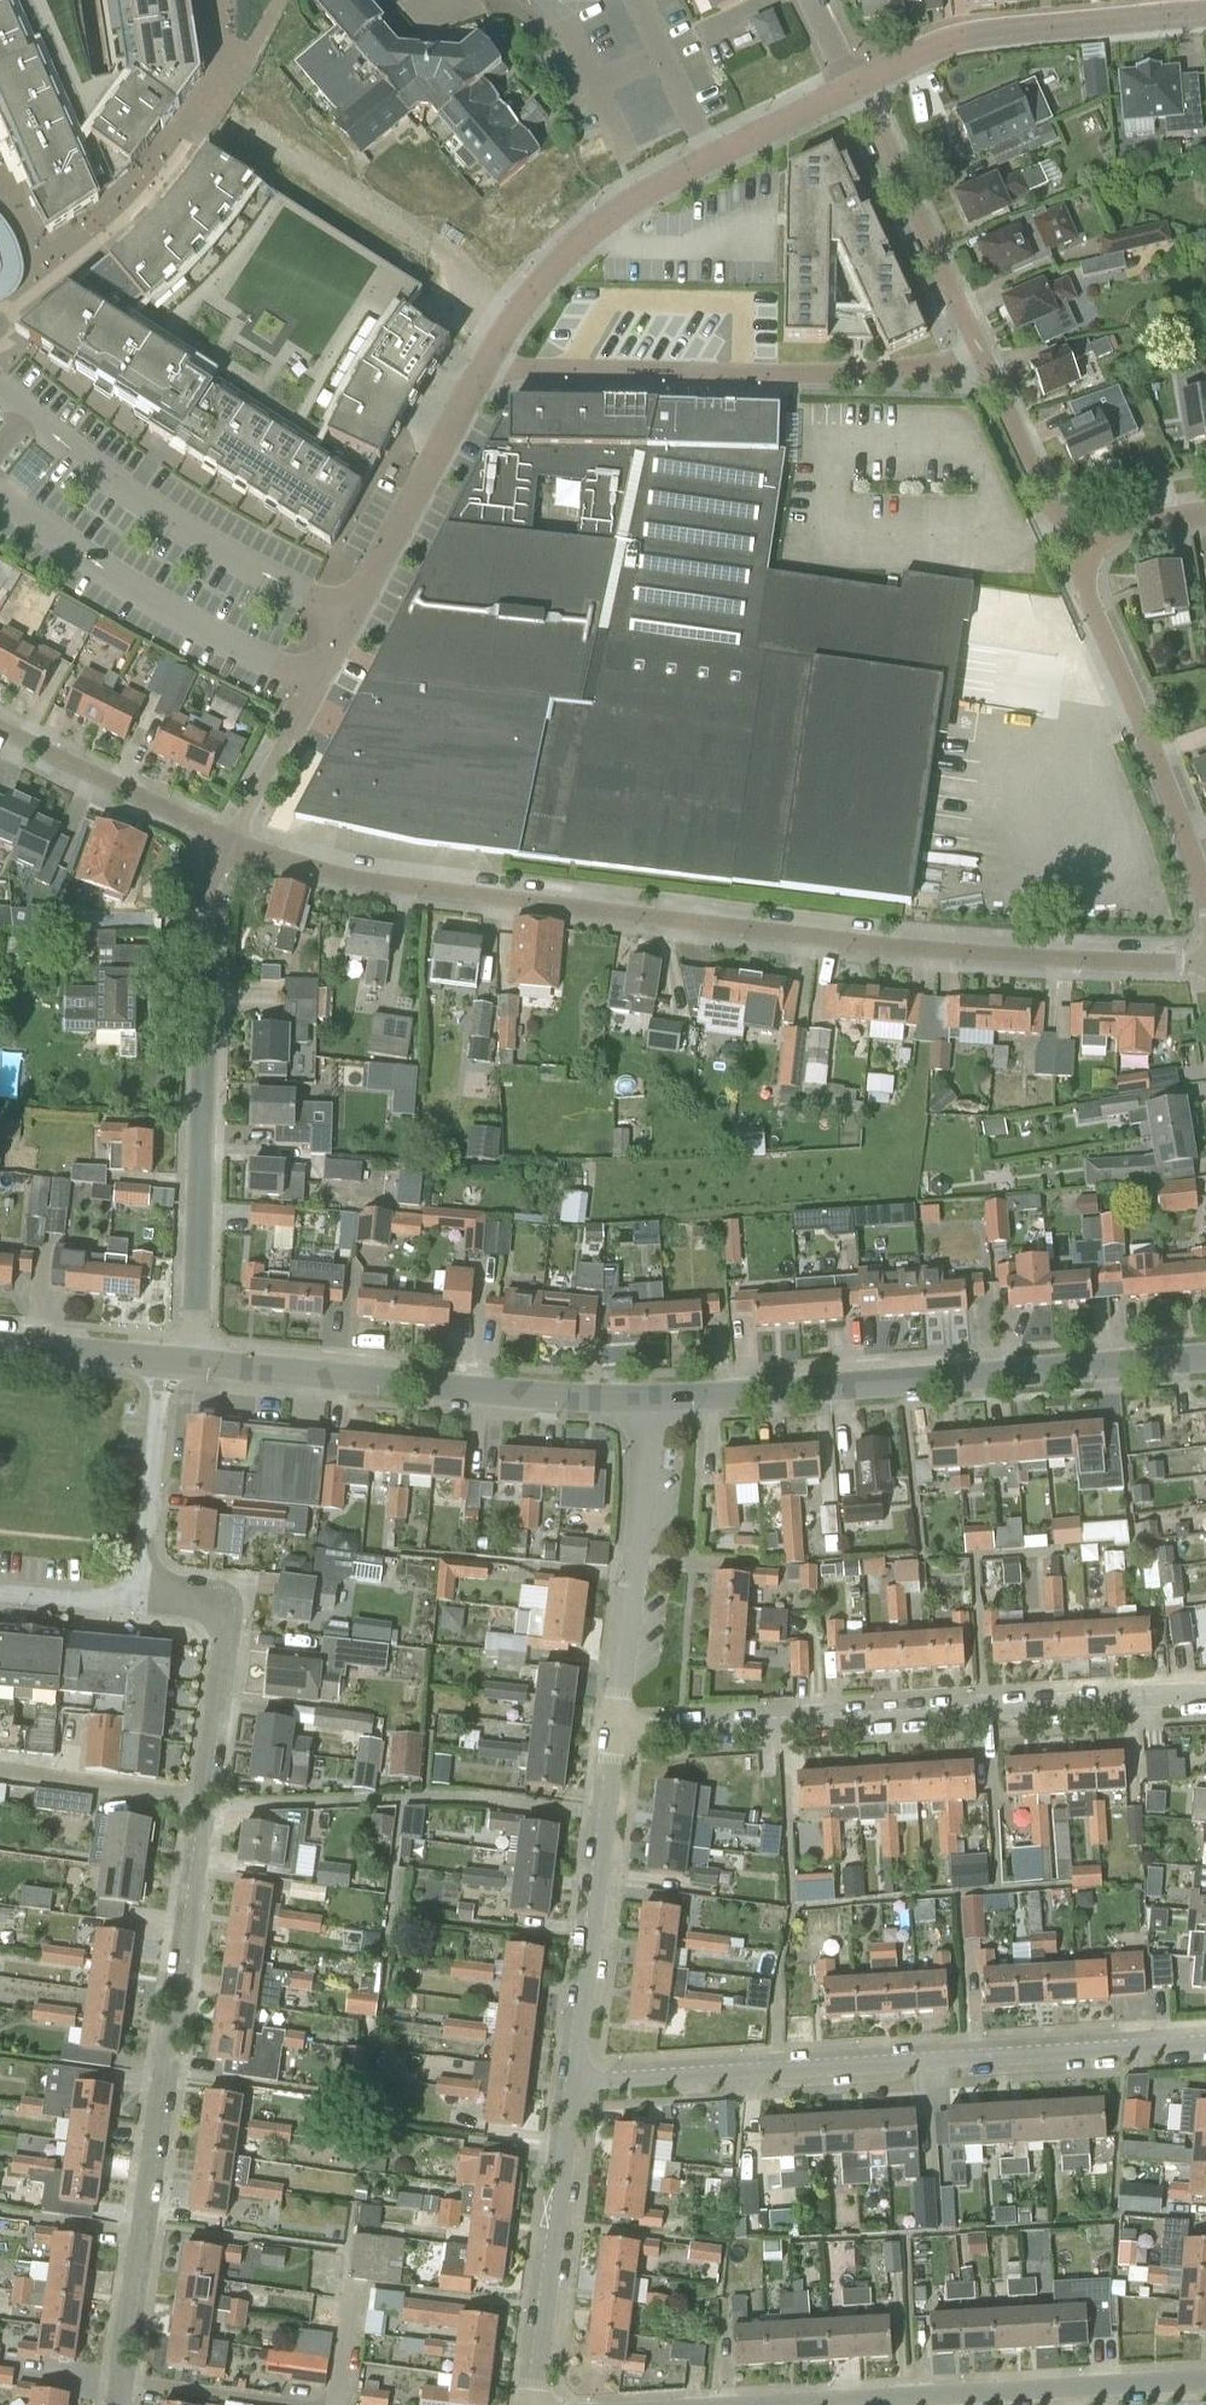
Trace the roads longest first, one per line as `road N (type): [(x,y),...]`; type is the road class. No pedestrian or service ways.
road 1 (residential): [(239,833),(482,885),(871,946),(1068,963),(1205,963)]
road 2 (residential): [(1205,2043),(571,2079)]
road 3 (residential): [(206,1798),(119,2404)]
road 4 (residential): [(1205,1691),(782,1705),(618,1722)]
road 5 (unclassified): [(1205,1358),(645,1401)]
road 6 (residential): [(193,1361),(204,894),(239,833)]
road 7 (residential): [(486,369),(893,375),(975,352)]
road 8 (unclassified): [(645,1401),(193,1361)]
road 9 (residential): [(505,332),(564,258),(637,198),(856,87)]
road 10 (residential): [(353,619),(130,494),(0,396)]
road 11 (residential): [(1079,536),(1082,584),(1158,755),(1205,905)]
road 12 (residential): [(208,113),(447,258),(505,332)]
road 13 (residential): [(0,498),(143,591),(318,687)]
road 14 (residential): [(571,2079),(618,1722)]
road 15 (residential): [(1205,2381),(849,2399)]
road 16 (residential): [(856,87),(966,40),(1178,17)]
road 17 (residential): [(532,2404),(571,2079)]
road 18 (residential): [(618,1722),(645,1401)]
road 19 (residential): [(856,87),(975,352)]
road 20 (residential): [(206,1798),(227,1602),(140,1586)]
road 21 (residential): [(208,113),(111,236),(9,311)]
road 22 (residential): [(353,619),(486,369)]
road 23 (residential): [(239,833),(102,781),(0,728)]
road 24 (residential): [(161,1358),(140,1586)]
road 25 (residential): [(975,352),(1046,498),(1079,536)]
road 26 (residential): [(206,1798),(0,1772)]
road 27 (residential): [(239,833),(318,687)]
road 28 (unclassified): [(161,1358),(0,1342)]
road 29 (residential): [(140,1586),(107,1600),(0,1592)]
road 30 (residential): [(1079,536),(1205,514)]

